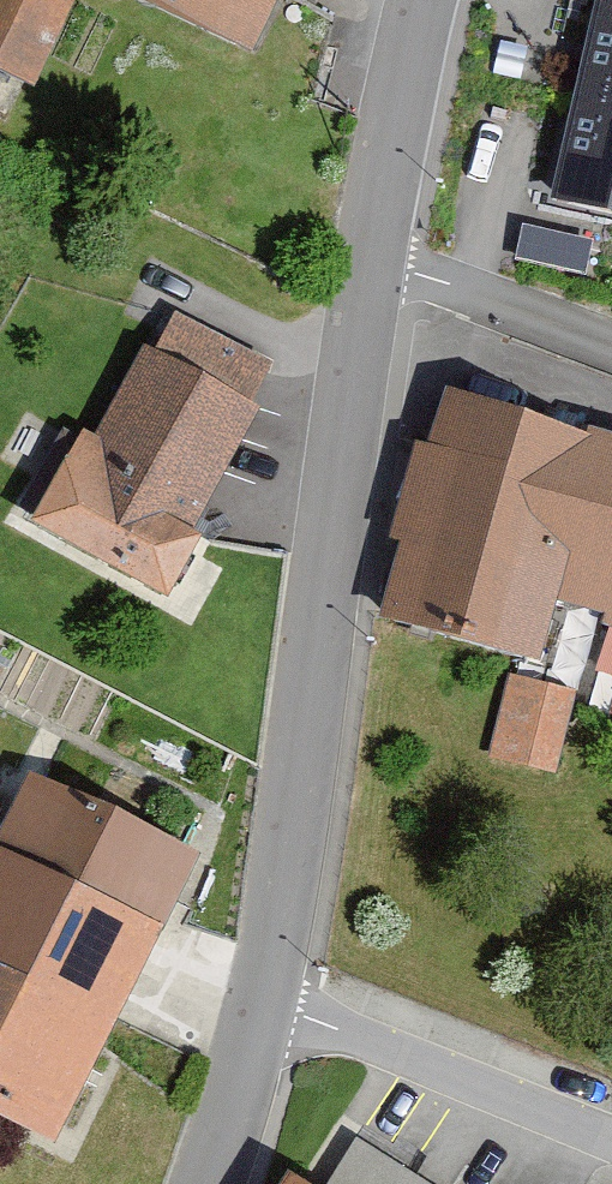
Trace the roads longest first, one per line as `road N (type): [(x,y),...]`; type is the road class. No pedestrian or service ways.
road 1 (tertiary): [(207,1183),(256,1018),(373,280)]
road 2 (tertiary): [(373,280),(431,0)]
road 3 (residential): [(373,280),(611,356)]

